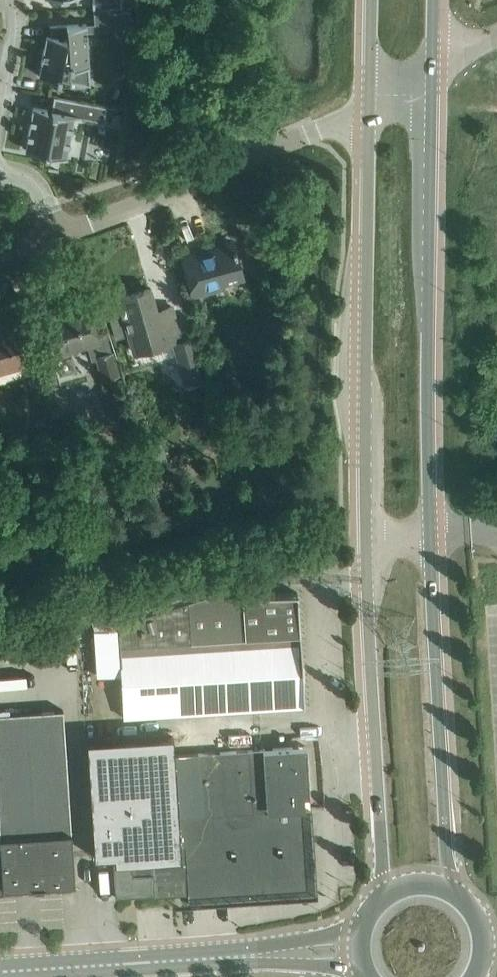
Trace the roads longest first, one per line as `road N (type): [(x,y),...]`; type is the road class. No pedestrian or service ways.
road 1 (secondary): [(448,890),(427,411),(436,67)]
road 2 (secondary): [(370,97),(372,904)]
road 3 (residential): [(59,235),(305,137),(370,97)]
road 4 (tertiary): [(0,974),(192,964)]
road 5 (tertiary): [(192,964),(361,975)]
road 6 (tertiary): [(357,931),(192,964)]

